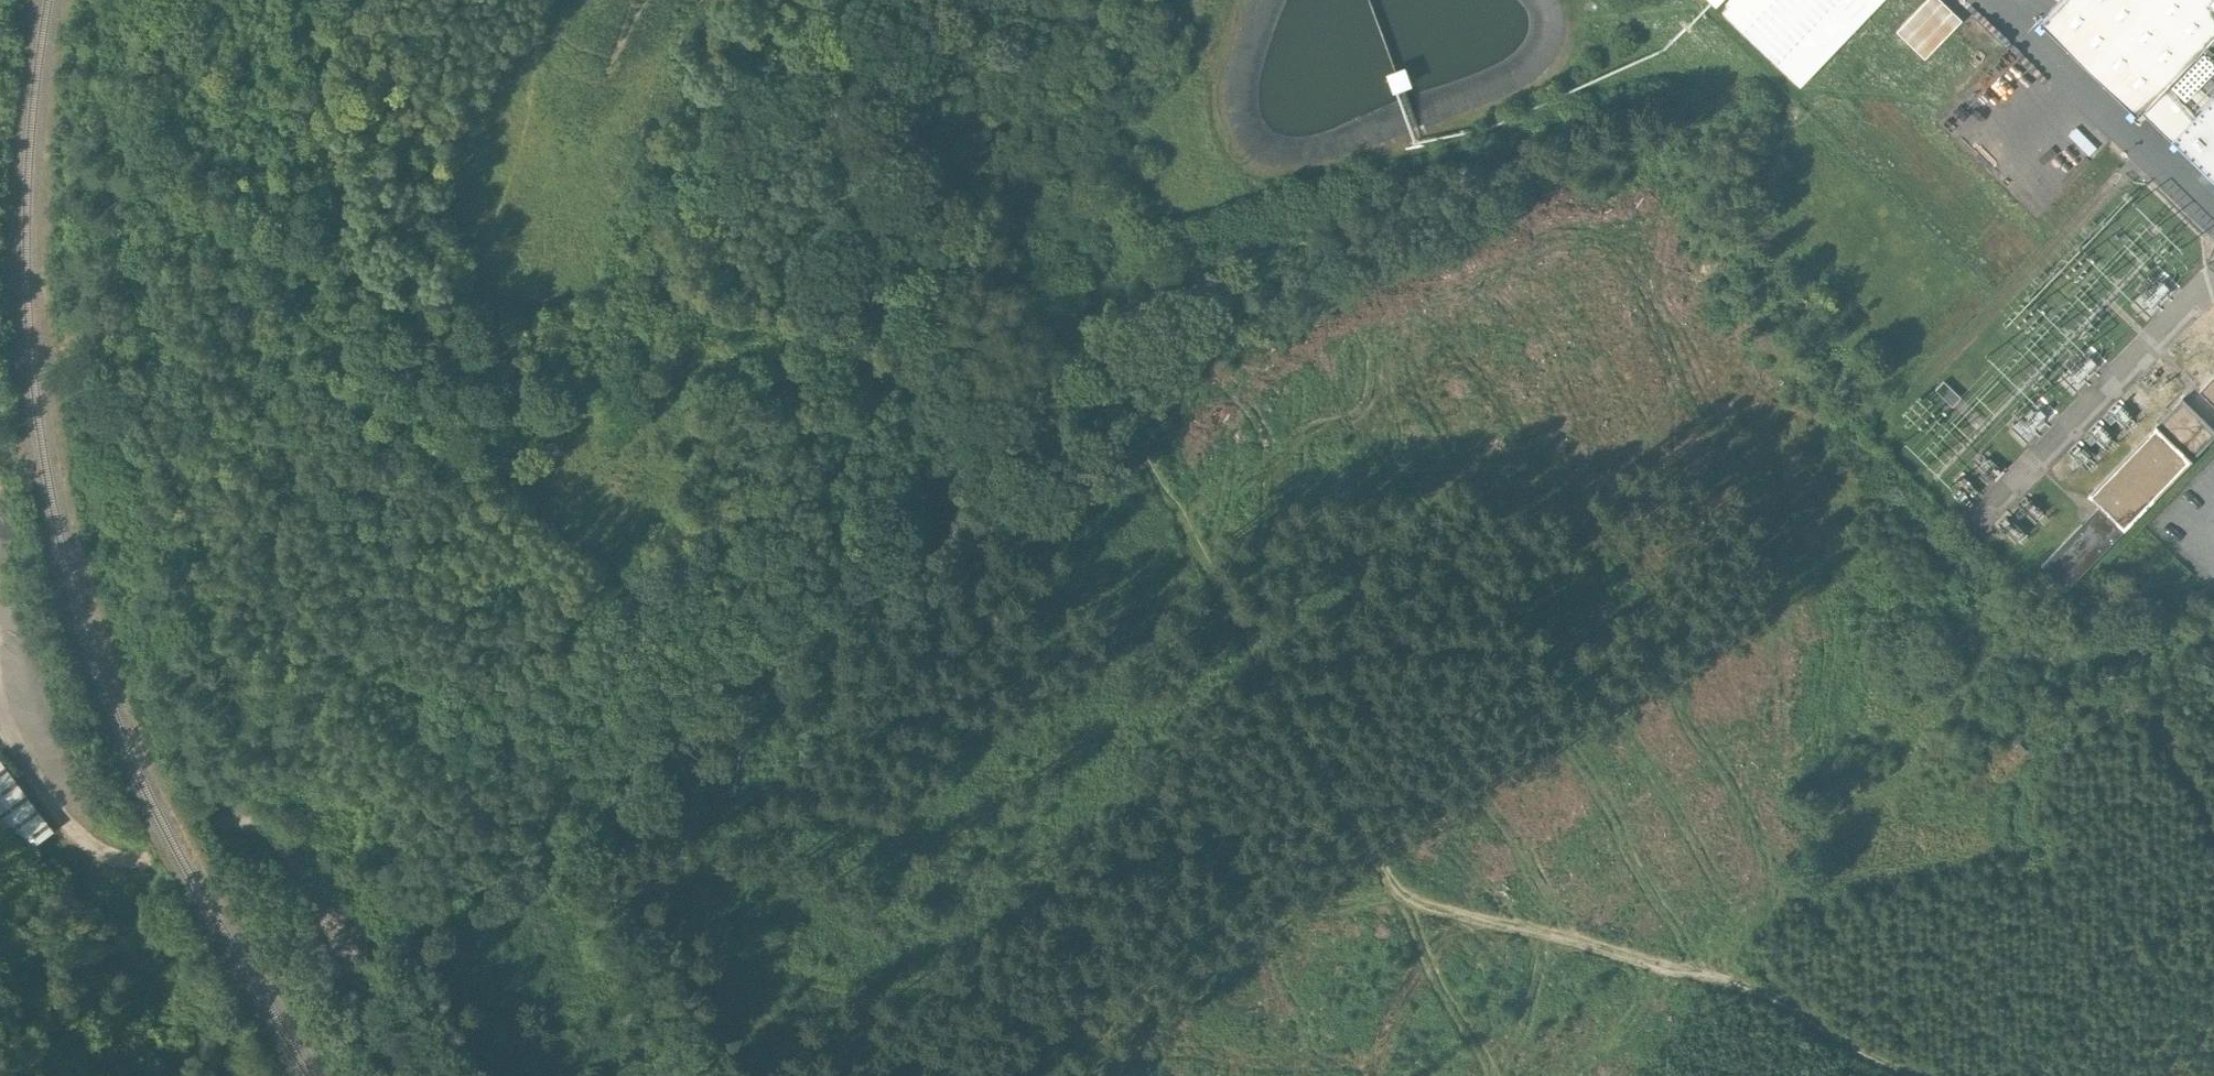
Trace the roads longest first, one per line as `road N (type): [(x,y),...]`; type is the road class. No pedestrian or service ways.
road 1 (track): [(1912,1075),(1730,984),(1398,902),(1106,391)]
road 2 (track): [(1106,391),(939,460),(890,564),(689,746),(612,779),(606,805),(450,929),(343,948)]
road 3 (track): [(1500,1075),(1398,902),(1219,913),(1146,907),(1059,892),(908,834)]
road 4 (track): [(1234,0),(1215,81),(1227,141),(1240,160),(1290,175),(1445,125),(1536,85),(1576,56),(1584,22),(1578,0)]
road 5 (track): [(1106,391),(1238,310),(1306,244)]

